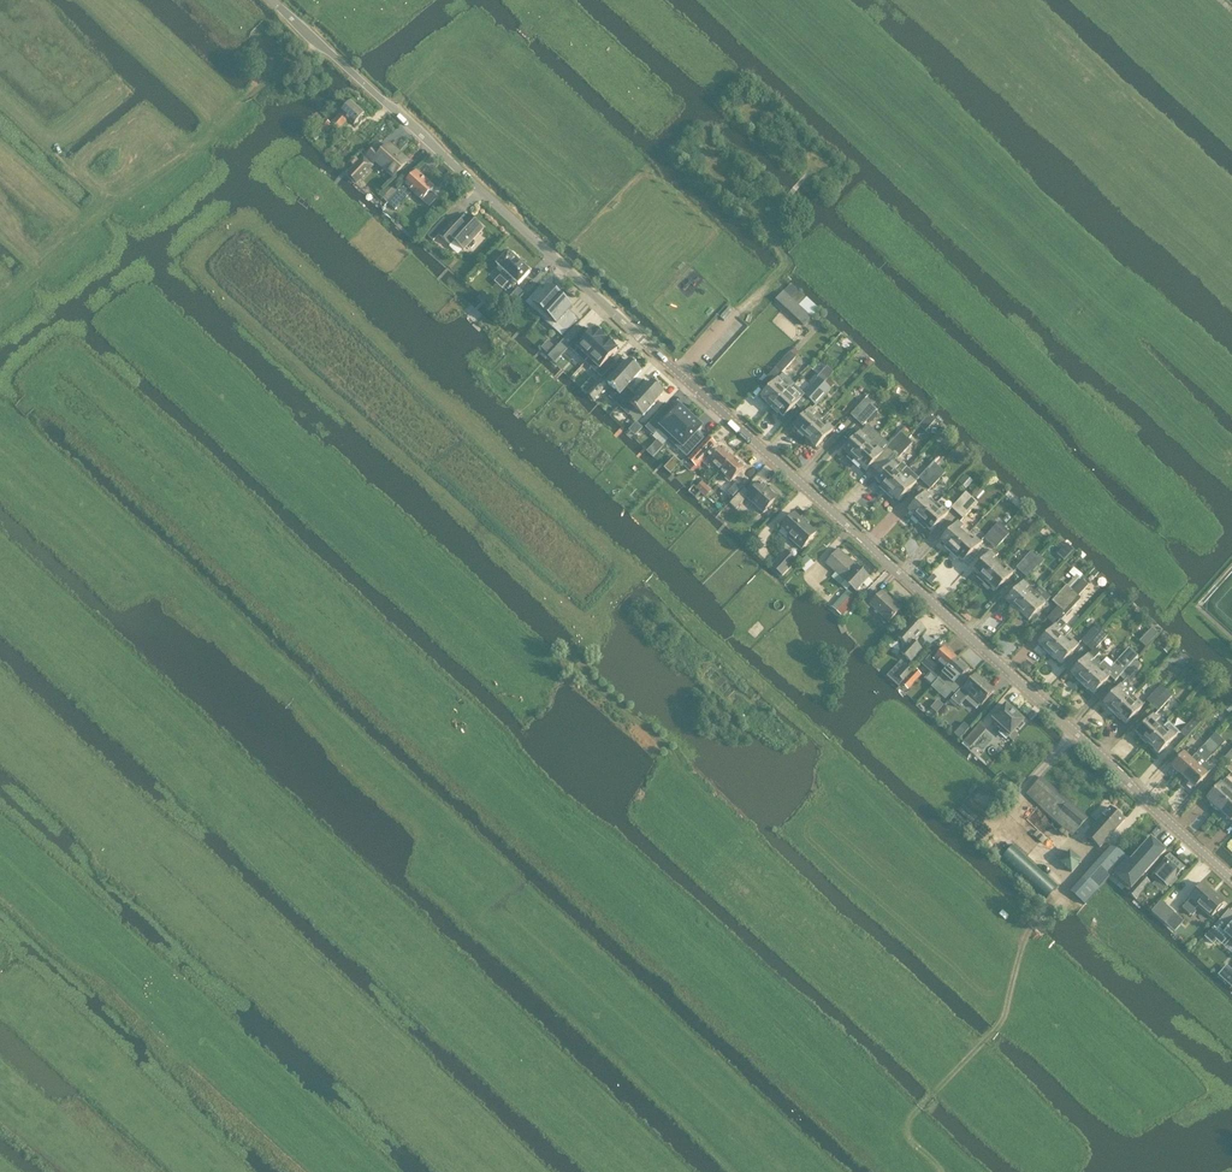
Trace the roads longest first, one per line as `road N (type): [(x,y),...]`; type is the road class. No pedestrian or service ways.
road 1 (tertiary): [(1231,882),(273,0)]
road 2 (track): [(278,73),(89,213),(0,296)]
road 3 (track): [(938,1171),(917,1146),(918,1110),(1000,1026),(1027,934),(1044,915)]
road 4 (track): [(419,0),(364,51),(318,12),(305,29)]

